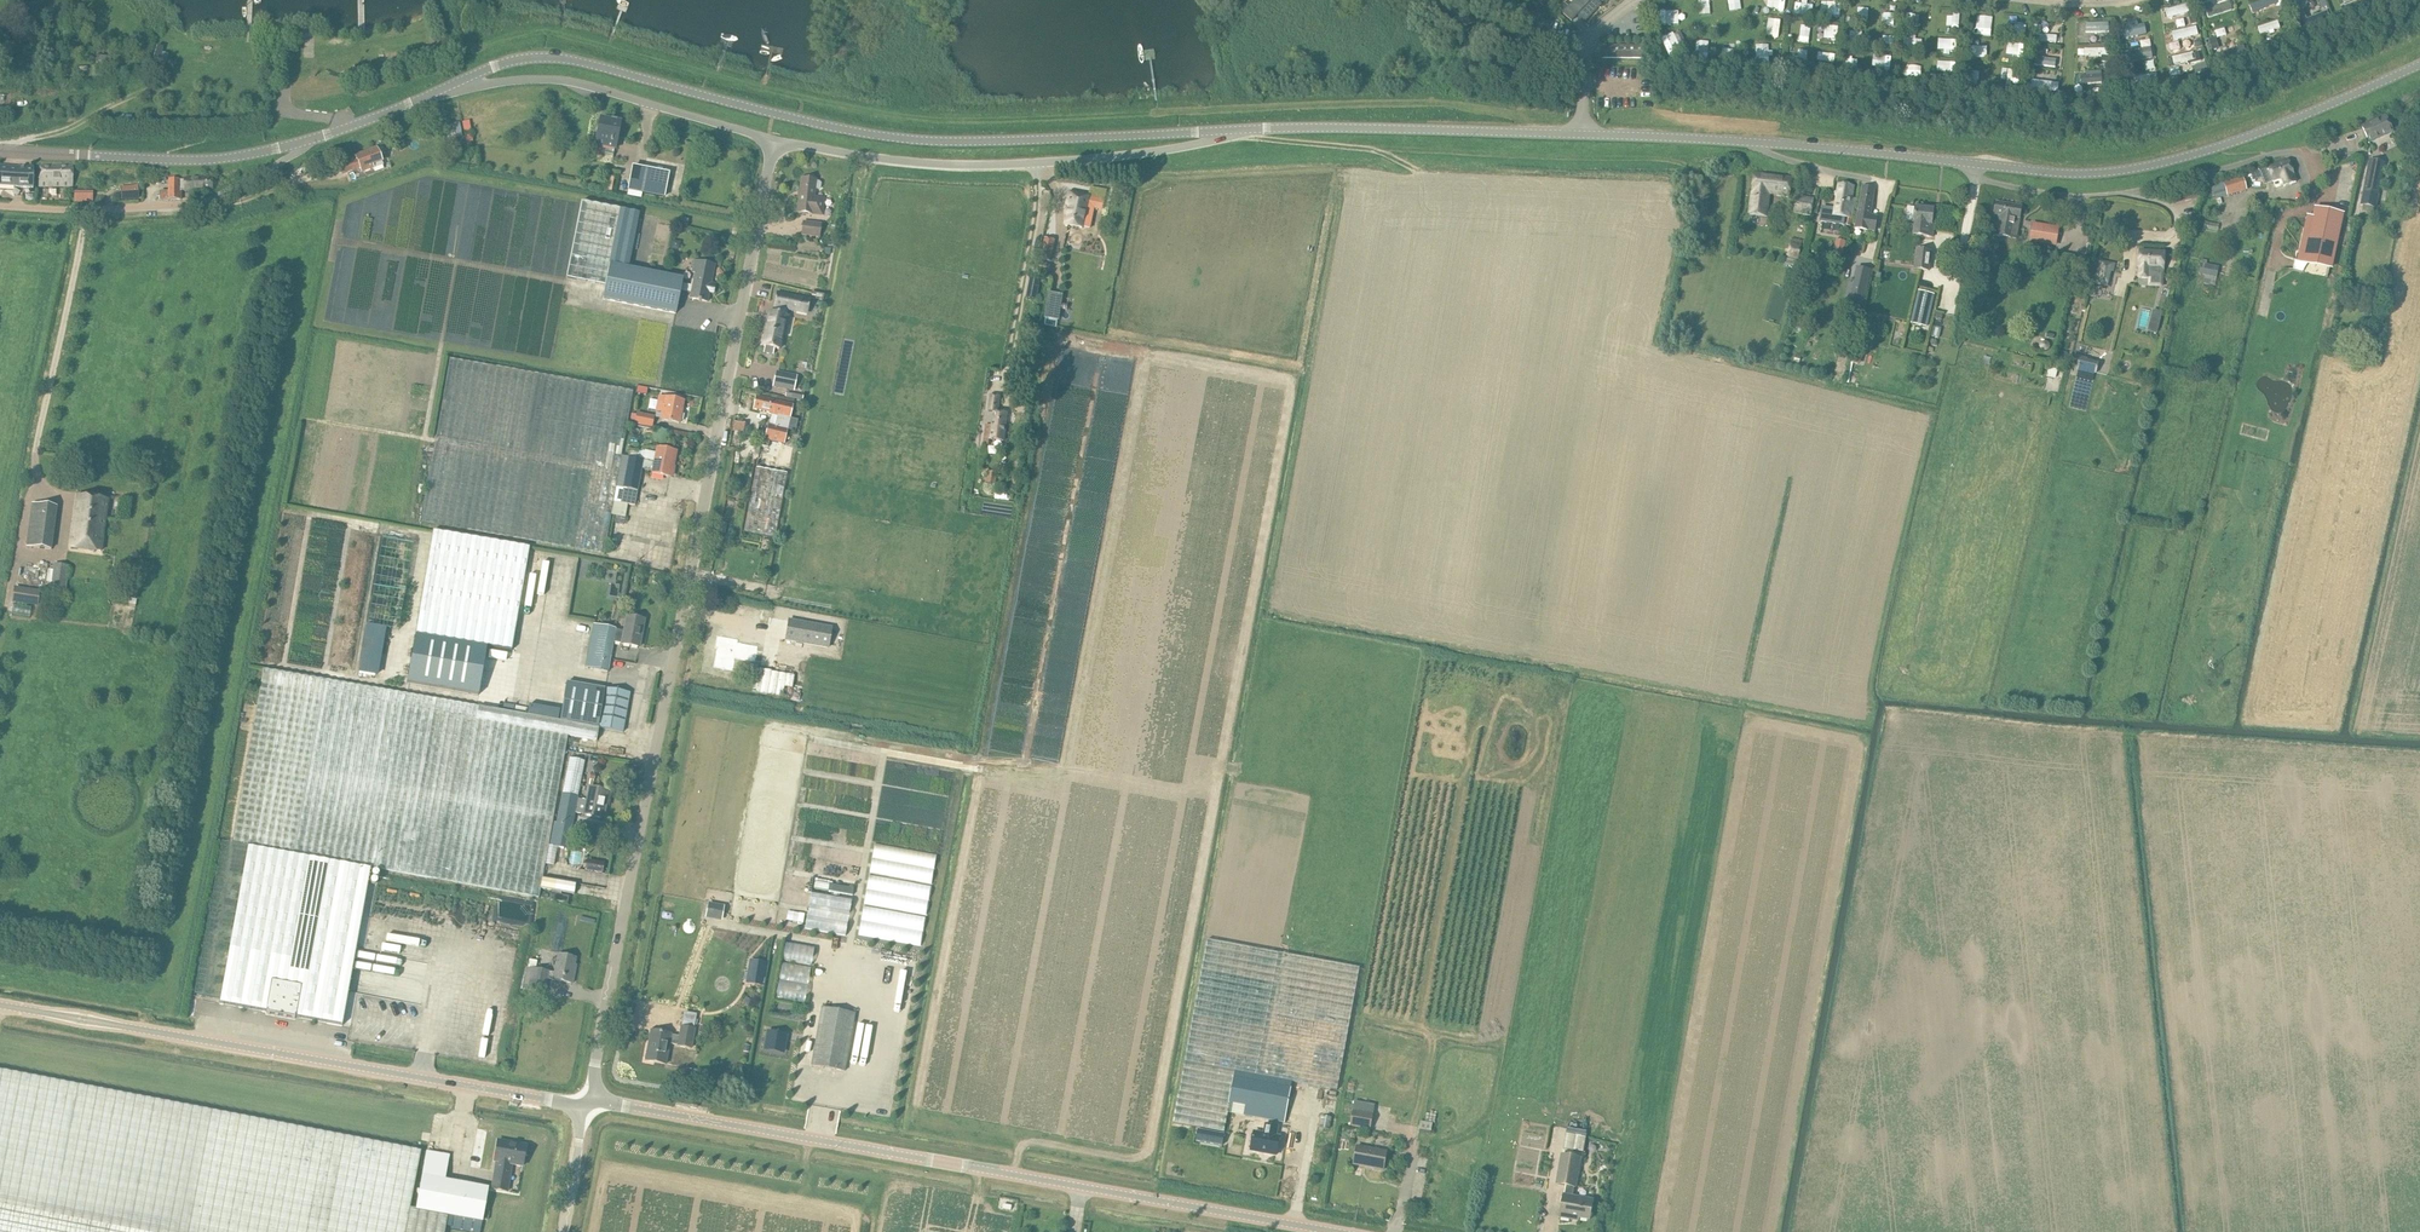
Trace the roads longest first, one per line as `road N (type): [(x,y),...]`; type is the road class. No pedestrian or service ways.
road 1 (tertiary): [(1236,129),(1758,142),(2100,172),(2241,139),(2419,64)]
road 2 (unclassified): [(597,1103),(593,1066),(774,139)]
road 3 (tertiary): [(466,78),(527,58),(569,59),(822,125),(928,140),(1236,129)]
road 4 (tertiary): [(1338,1231),(597,1103)]
road 5 (tertiary): [(579,1105),(0,1006)]
road 6 (unclassified): [(774,139),(890,160),(1004,164),(1156,151),(1236,129)]
road 7 (residential): [(0,206),(195,203),(250,179),(305,141)]
road 8 (unclassified): [(466,78),(569,80),(774,139)]
road 9 (tertiary): [(305,141),(185,160),(0,151)]
road 10 (track): [(171,81),(5,151)]
road 11 (tertiary): [(305,141),(466,78)]
road 12 (unclassified): [(561,1231),(579,1105)]

